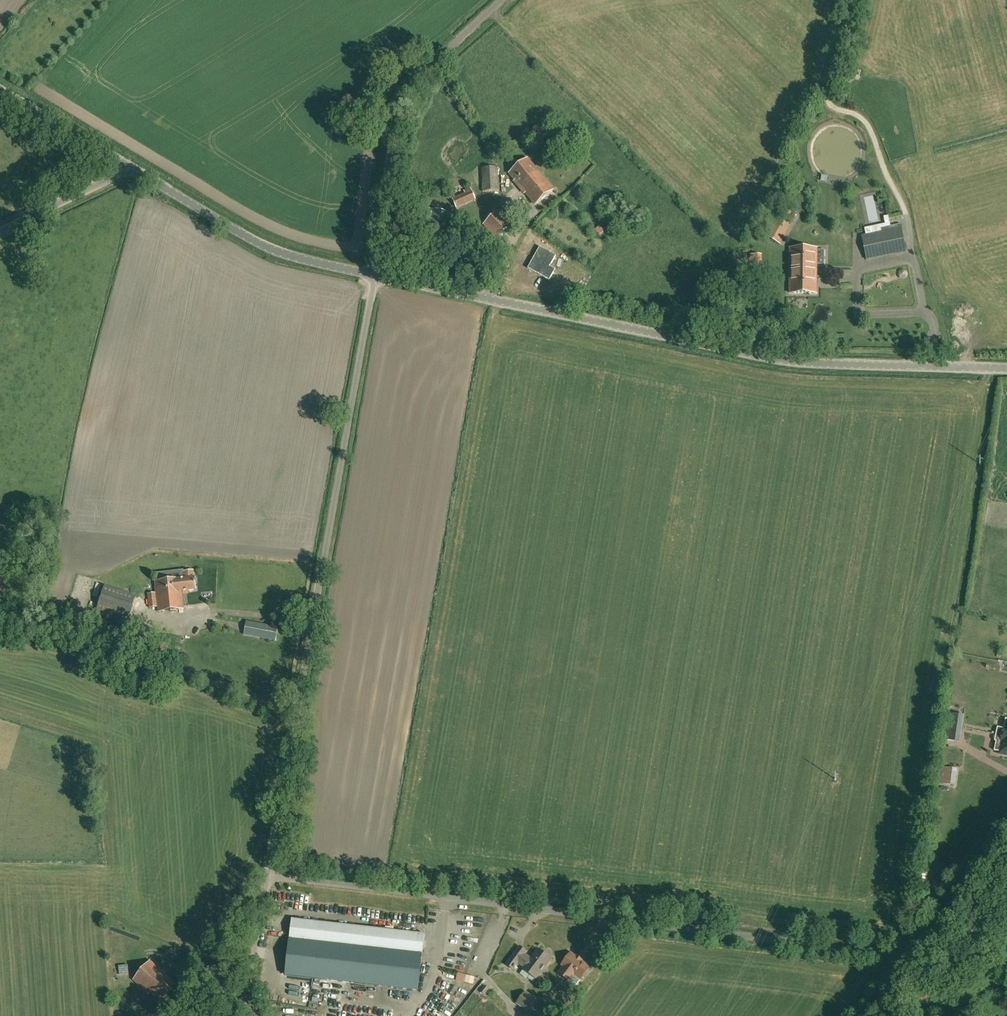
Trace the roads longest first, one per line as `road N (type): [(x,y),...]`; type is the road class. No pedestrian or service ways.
road 1 (unclassified): [(270,878),(912,958)]
road 2 (unclassified): [(1006,370),(780,361),(374,277)]
road 3 (unclassified): [(295,718),(374,277)]
road 4 (unclassified): [(374,277),(398,105),(500,0)]
road 5 (unclassified): [(295,718),(114,644),(0,626)]
road 6 (unclassified): [(374,277),(273,253),(130,169)]
road 7 (unclassified): [(270,878),(295,718)]
road 8 (unclassified): [(912,958),(1006,828)]
road 9 (unclassified): [(130,169),(0,92)]
road 10 (unclassified): [(0,232),(130,169)]
road 11 (unclassified): [(243,1015),(270,878)]

